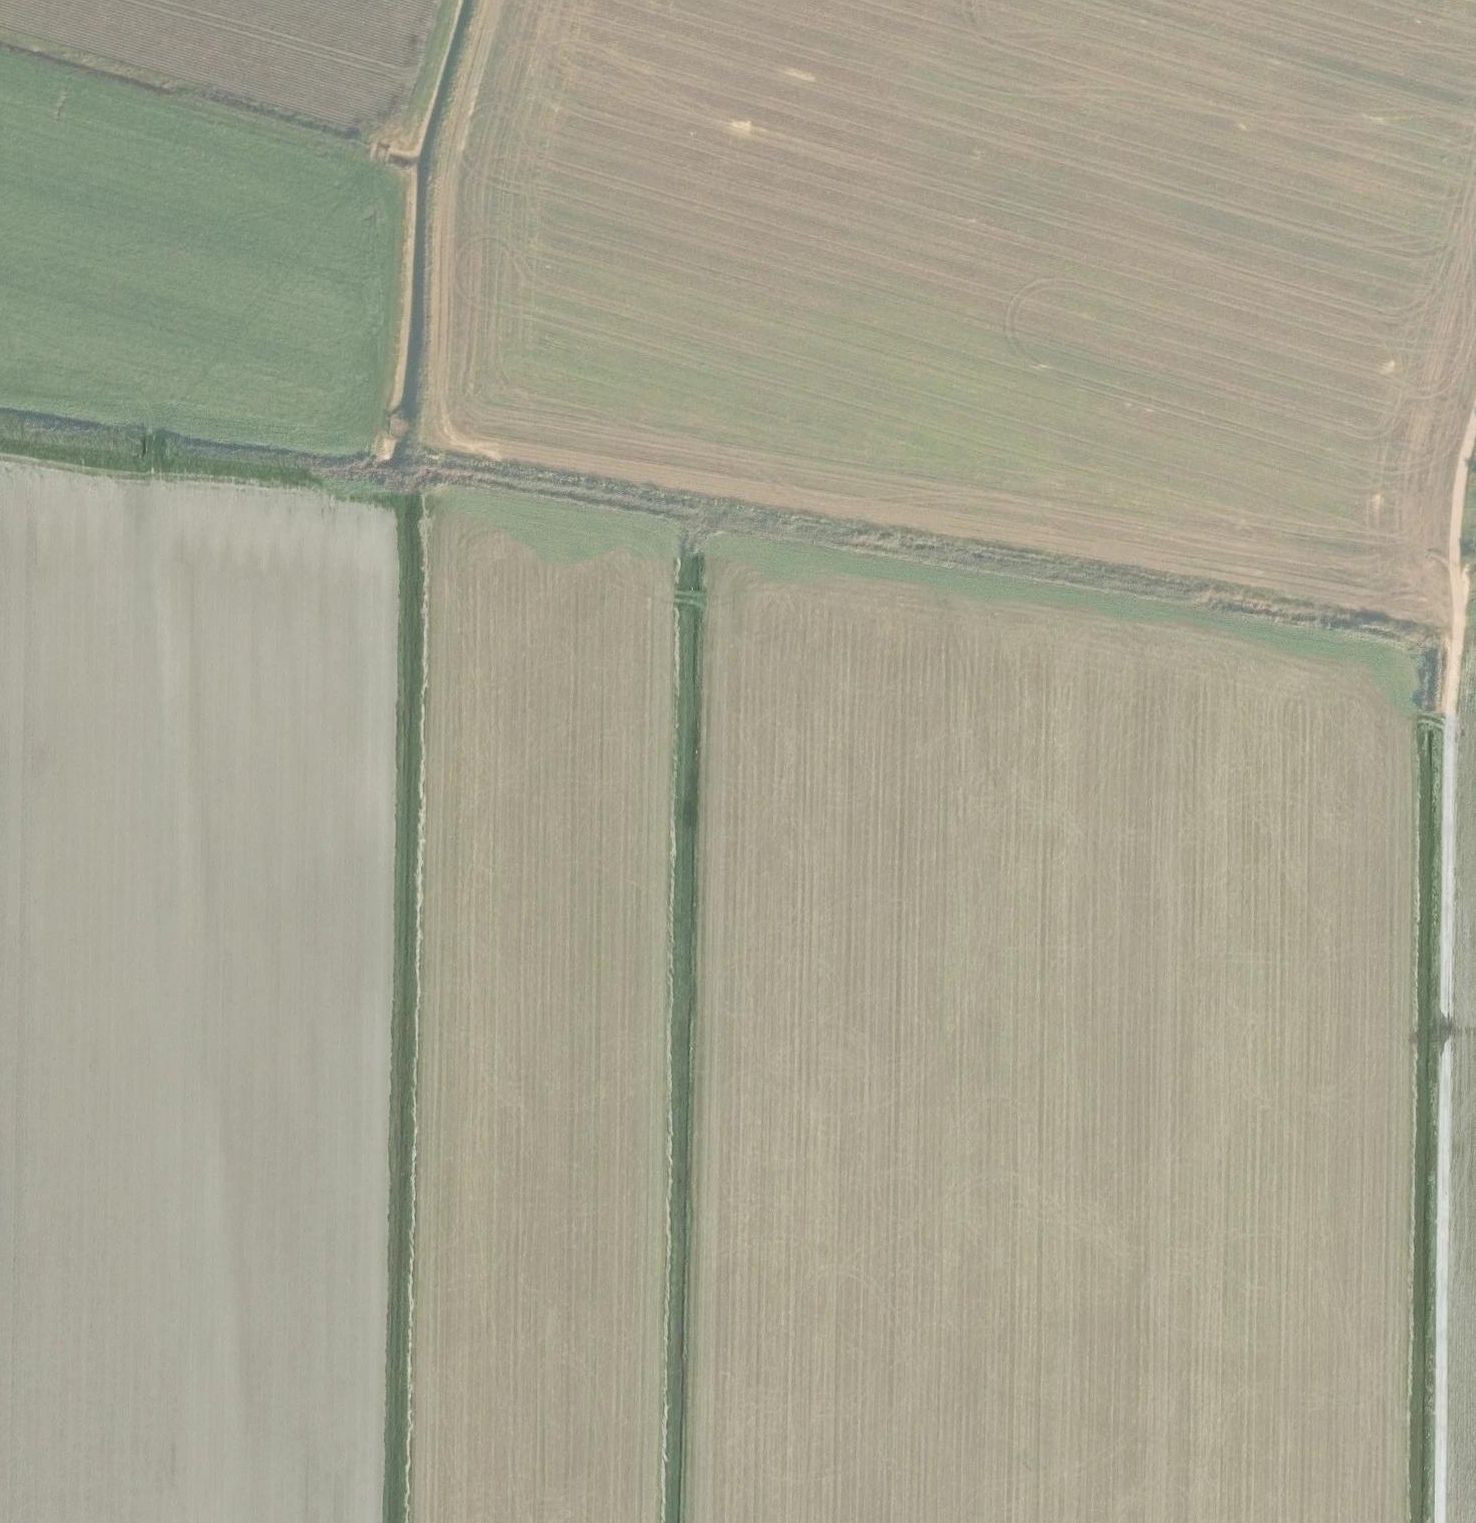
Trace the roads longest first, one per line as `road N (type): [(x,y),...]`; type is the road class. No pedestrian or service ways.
road 1 (track): [(1440,1522),(1455,541),(1475,417)]

